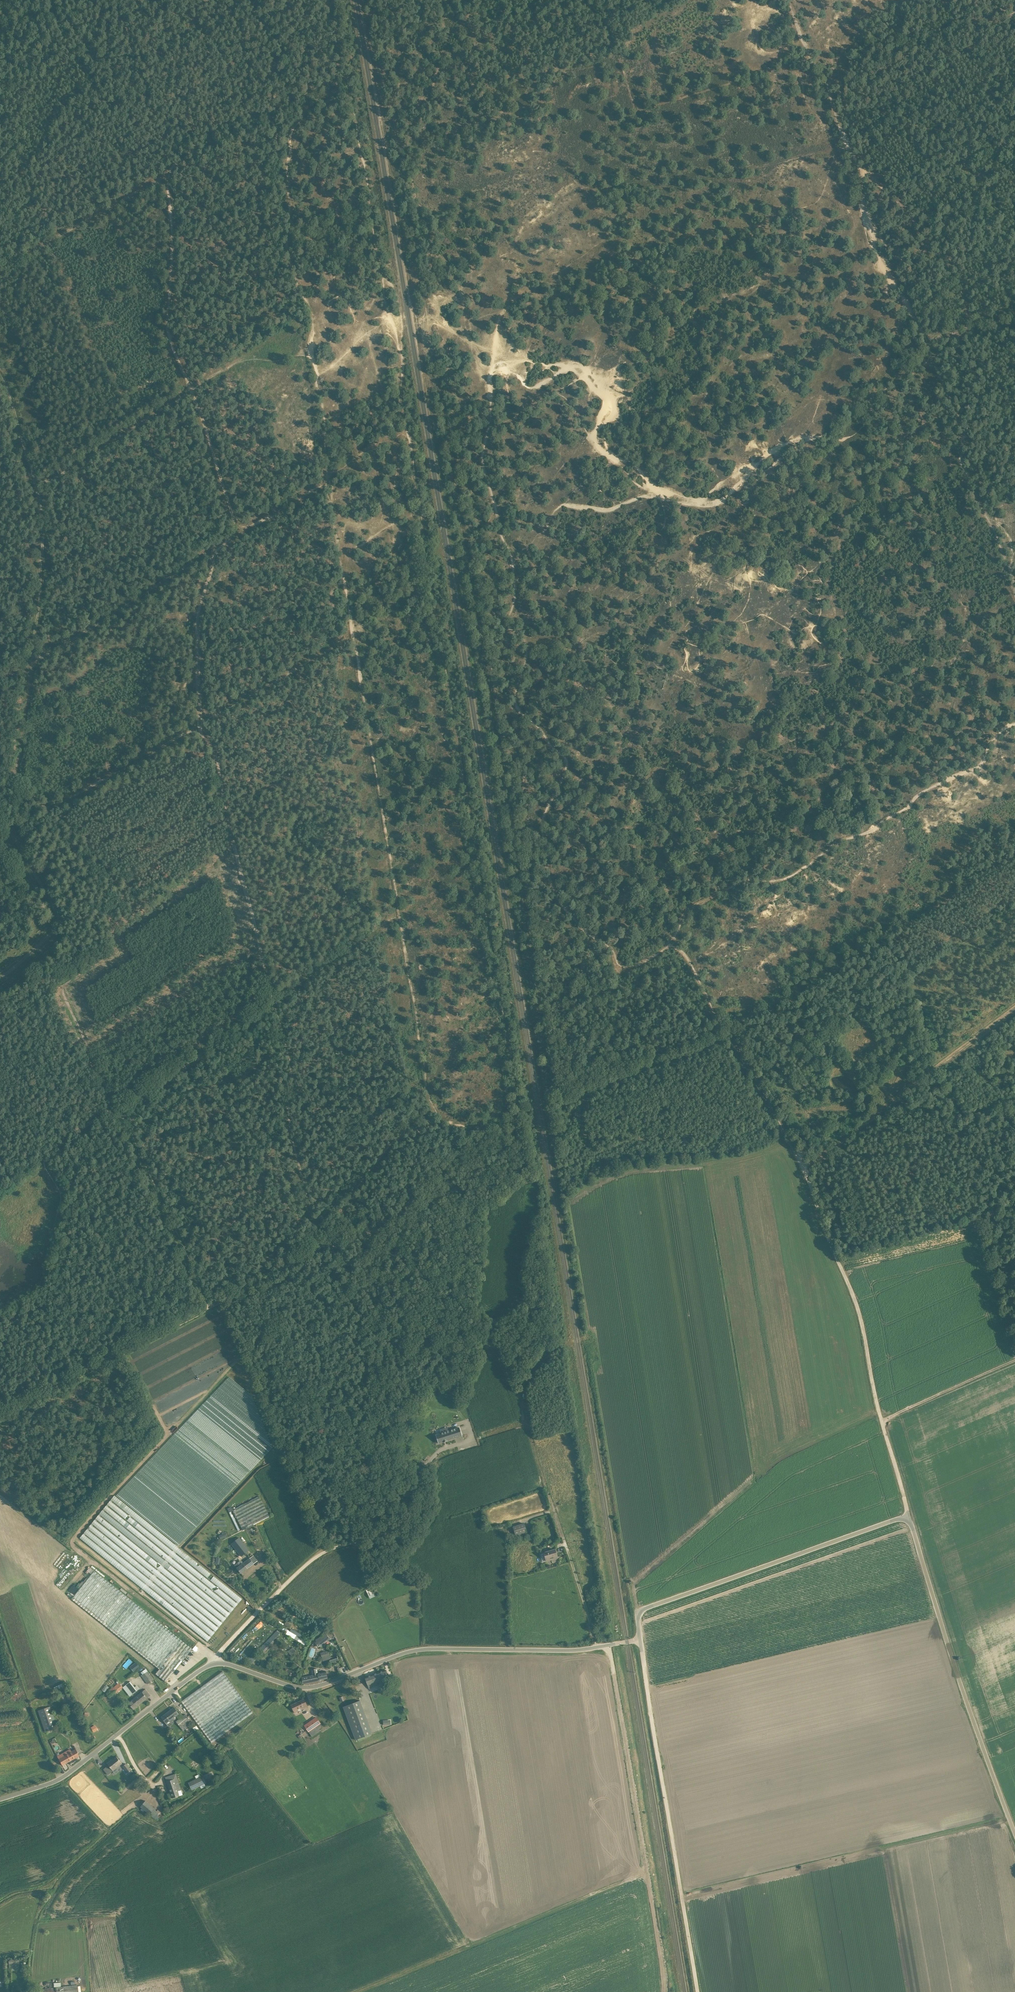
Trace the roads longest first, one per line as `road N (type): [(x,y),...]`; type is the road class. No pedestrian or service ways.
road 1 (track): [(672,944),(636,966),(619,965),(562,906),(547,870),(542,823),(567,760),(516,699),(525,638),(507,623),(513,569),(483,459),(497,353)]
road 2 (tertiary): [(117,1734),(218,1661),(307,1687),(412,1650),(580,1650),(640,1640)]
road 3 (track): [(200,725),(217,758),(284,1040),(289,1120),(320,1243)]
road 4 (track): [(1014,722),(980,765),(871,831),(788,878),(742,882),(691,910),(672,944)]
road 5 (track): [(327,479),(0,682)]
road 6 (track): [(697,1991),(640,1640)]
road 7 (track): [(353,636),(47,811)]
road 8 (track): [(218,1661),(308,1562),(394,1529),(424,1466),(473,1439)]
road 9 (track): [(608,1645),(667,1991)]
road 10 (track): [(399,912),(119,1110)]
road 11 (unclassified): [(1014,1832),(909,1518)]
road 12 (track): [(647,1871),(356,1991)]
road 13 (unclassified): [(640,1640),(640,1610),(909,1518)]
road 14 (track): [(322,1551),(219,1303)]
road 15 (track): [(672,944),(806,1172)]
road 16 (track): [(1014,1010),(806,1172)]
road 17 (track): [(806,1172),(860,1312),(882,1421)]
road 18 (track): [(204,1644),(0,1488)]
road 19 (track): [(1014,587),(968,486),(961,429),(931,354)]
road 20 (track): [(16,429),(33,484),(66,473),(192,391)]
road 21 (track): [(528,1420),(597,1647)]
road 22 (track): [(206,1308),(0,1417)]
road 23 (track): [(57,989),(113,954),(111,898),(47,811)]
road 24 (track): [(192,391),(168,333),(172,175)]
road 25 (track): [(206,1308),(119,1110)]
road 26 (track): [(864,193),(862,171),(787,0)]
road 27 (track): [(0,1336),(40,1271),(61,1200),(44,1166),(47,1155)]
road 28 (track): [(172,175),(0,267)]
road 29 (track): [(200,725),(198,612),(217,550)]
road 30 (track): [(192,391),(233,515),(229,542)]
road 31 (track): [(922,334),(881,265),(864,193)]
road 32 (track): [(882,1421),(1014,1359)]
road 33 (tertiary): [(0,1799),(59,1779),(117,1734)]
road 34 (track): [(320,1243),(206,1308)]
road 35 (track): [(174,223),(252,199),(287,177)]

